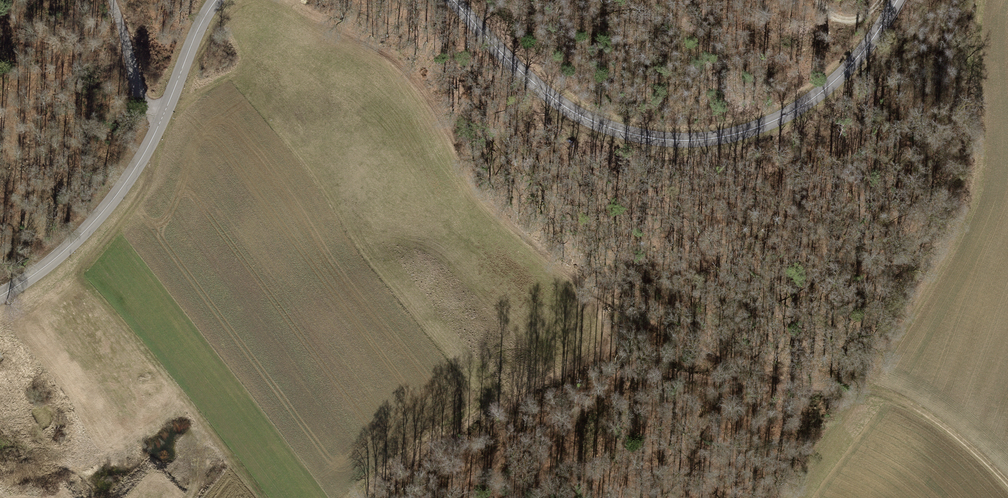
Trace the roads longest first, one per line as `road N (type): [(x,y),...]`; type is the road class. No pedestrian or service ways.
road 1 (track): [(1007,481),(953,426),(863,378),(832,388),(644,373),(608,379),(489,463),(460,497)]
road 2 (tertiary): [(896,0),(869,40),(806,103),(765,126),(687,142),(607,128),(560,103),(455,0)]
road 3 (tertiary): [(163,114),(101,211),(0,298)]
road 4 (track): [(832,388),(733,362),(656,326)]
road 5 (unclassified): [(112,0),(140,92),(163,114)]
road 6 (tertiary): [(216,0),(163,114)]

